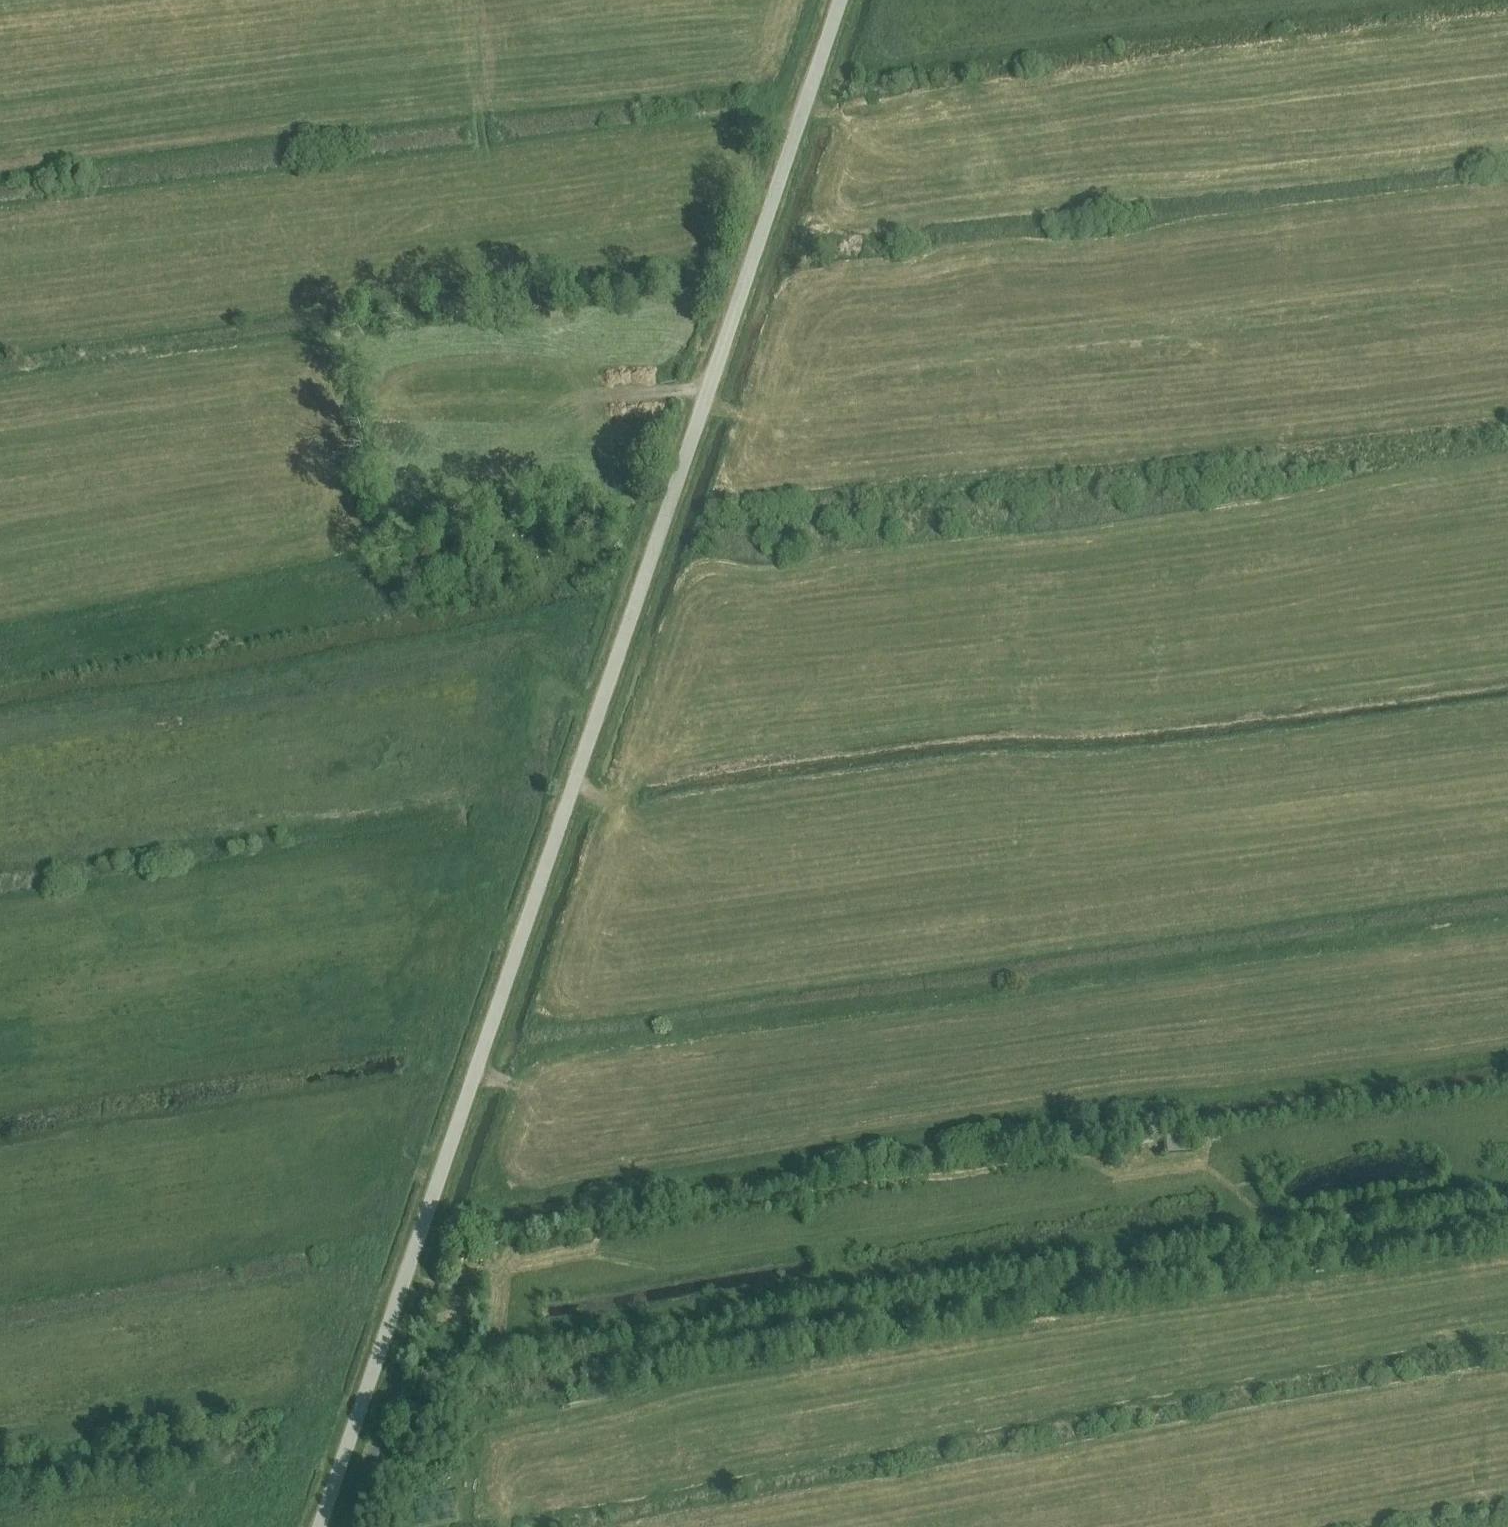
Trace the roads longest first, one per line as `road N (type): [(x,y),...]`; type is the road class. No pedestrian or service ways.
road 1 (unclassified): [(324,1526),(844,0)]

